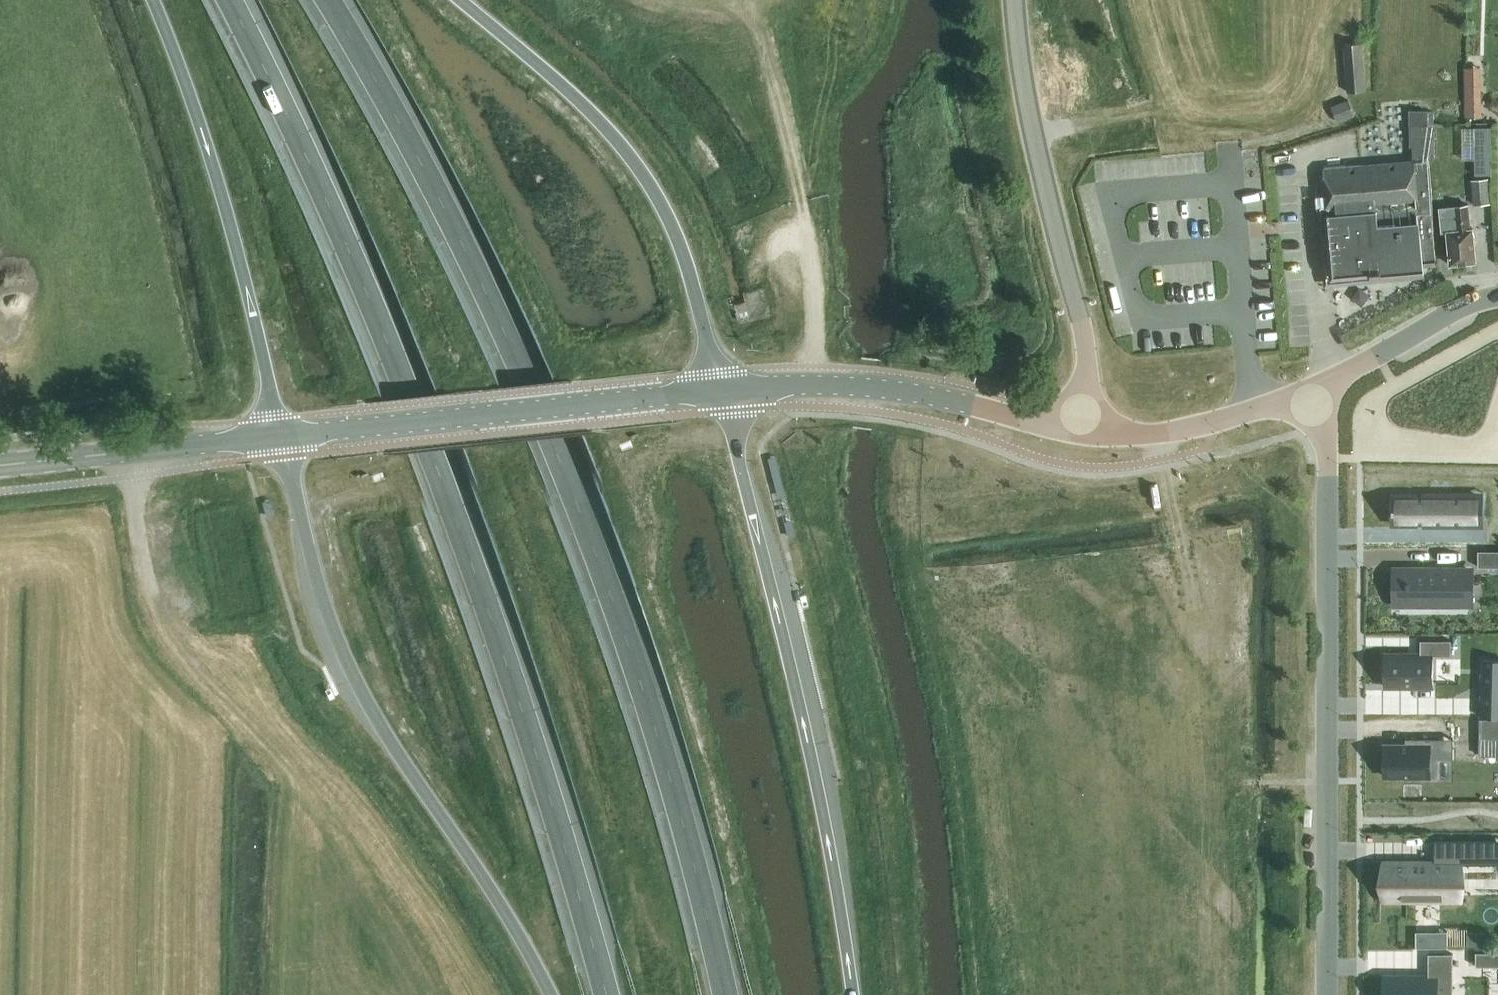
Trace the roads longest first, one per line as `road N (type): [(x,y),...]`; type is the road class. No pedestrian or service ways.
road 1 (trunk): [(725,994),(658,736),(566,467),(444,205),(327,0)]
road 2 (trunk): [(231,0),(308,159),(429,455),(534,745),(607,994)]
road 3 (trunk): [(282,436),(343,656),(552,994)]
road 4 (trunk): [(852,994),(818,789),(731,411),(718,391)]
road 5 (tertiary): [(1327,994),(1327,442),(1310,391)]
road 6 (trunk): [(718,391),(690,277),(651,187),(582,105),(459,0)]
road 7 (trunk): [(153,0),(225,201),(282,436)]
road 8 (tertiary): [(1073,433),(1088,375),(1032,126),(1016,0)]
road 9 (primary): [(282,436),(718,391)]
road 10 (tertiary): [(718,391),(898,391),(1073,433)]
road 11 (primary): [(0,465),(282,436)]
road 12 (tertiary): [(1310,391),(1459,309),(1497,296)]
road 13 (tertiary): [(1212,424),(1163,434),(1073,433)]

